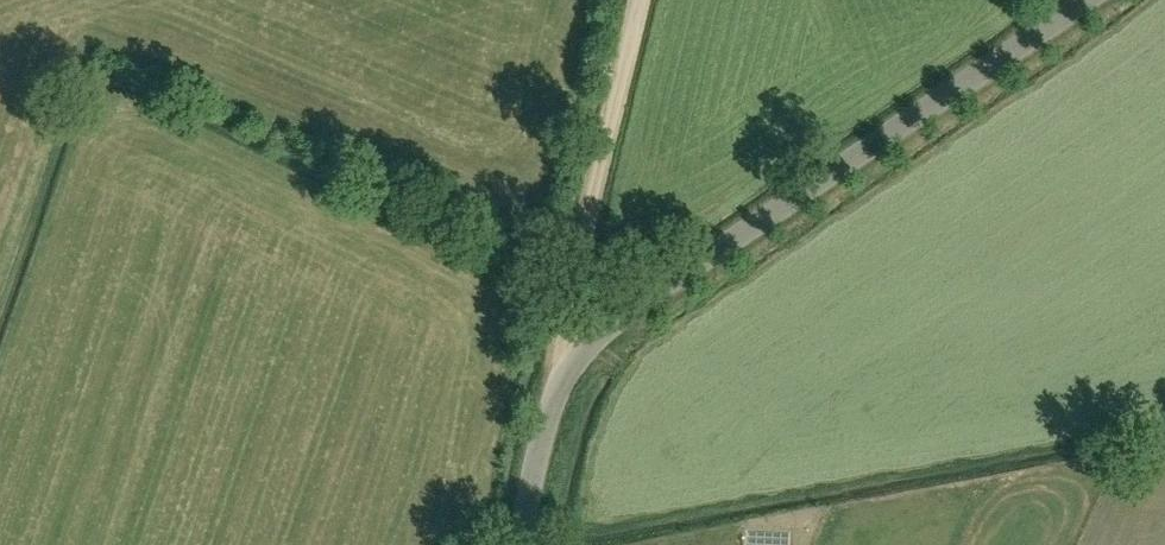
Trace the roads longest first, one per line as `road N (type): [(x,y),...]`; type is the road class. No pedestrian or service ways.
road 1 (unclassified): [(519,544),(554,401),(606,331),(1089,0)]
road 2 (track): [(641,0),(568,316),(575,363)]

